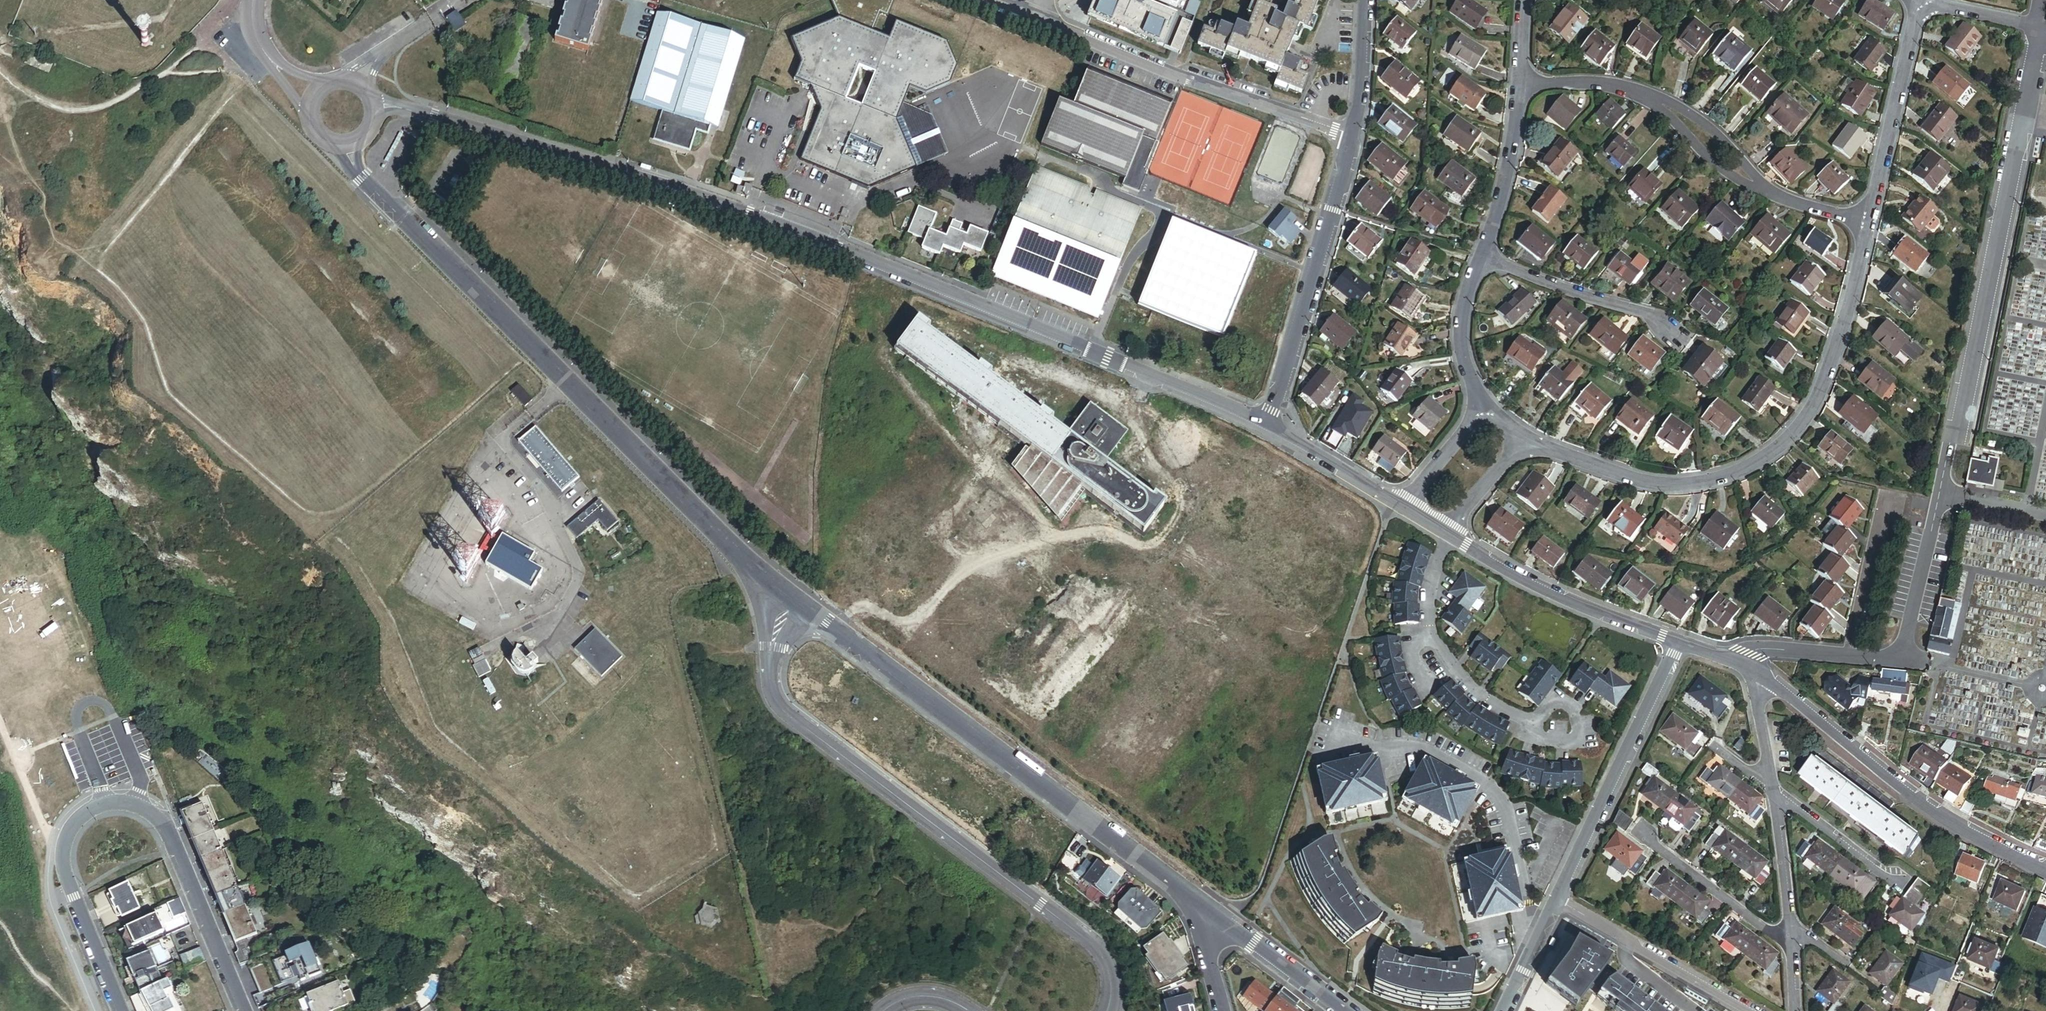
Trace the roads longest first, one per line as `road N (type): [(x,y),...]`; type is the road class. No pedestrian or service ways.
road 1 (residential): [(375,108),(399,108),(750,214),(1267,423)]
road 2 (residential): [(1855,656),(1903,662),(2037,27)]
road 3 (tertiary): [(359,173),(694,514),(794,602)]
road 4 (tertiary): [(1108,1010),(1109,969),(1089,940),(780,705),(771,672),(781,624),(794,602)]
road 5 (residential): [(794,602),(1217,916)]
road 6 (residential): [(1526,439),(1656,487),(1748,469),(1787,442),(1811,409),(1850,304),(1867,226)]
road 7 (residential): [(122,1010),(63,869),(77,821),(121,803),(164,826),(243,1010)]
road 8 (residential): [(1267,423),(1361,120),(1366,0)]
road 9 (residential): [(1765,679),(1944,818),(2045,869)]
road 10 (residential): [(1556,902),(1679,644)]
road 11 (residential): [(1448,536),(1520,579),(1679,644)]
road 12 (residential): [(1448,536),(1428,601),(1431,633),(1460,676),(1486,698),(1537,720)]
road 13 (residential): [(1867,226),(1918,0)]
road 14 (residential): [(1751,1010),(1556,902)]
road 15 (residential): [(1484,260),(1648,317),(1670,335)]
road 16 (residential): [(1782,200),(1705,124),(1650,94),(1626,90)]
road 17 (residential): [(1626,90),(1668,115),(1708,160),(1782,200)]
road 18 (residential): [(1523,82),(1484,260)]
road 19 (residential): [(1645,830),(1769,931),(1790,933)]
road 20 (residential): [(1855,656),(1890,491)]
road 21 (residential): [(1217,916),(1346,1010)]
road 22 (residential): [(1774,791),(1902,882)]
road 23 (residential): [(1267,423),(1399,507)]
road 24 (residential): [(1484,260),(1465,302),(1461,339),(1481,405)]
road 25 (residential): [(1774,791),(1790,933)]
road 26 (residential): [(1481,405),(1399,507)]
road 27 (residential): [(1448,536),(1526,439)]
road 28 (residential): [(2037,27),(1918,0)]
road 29 (residential): [(1505,1010),(1556,902)]

